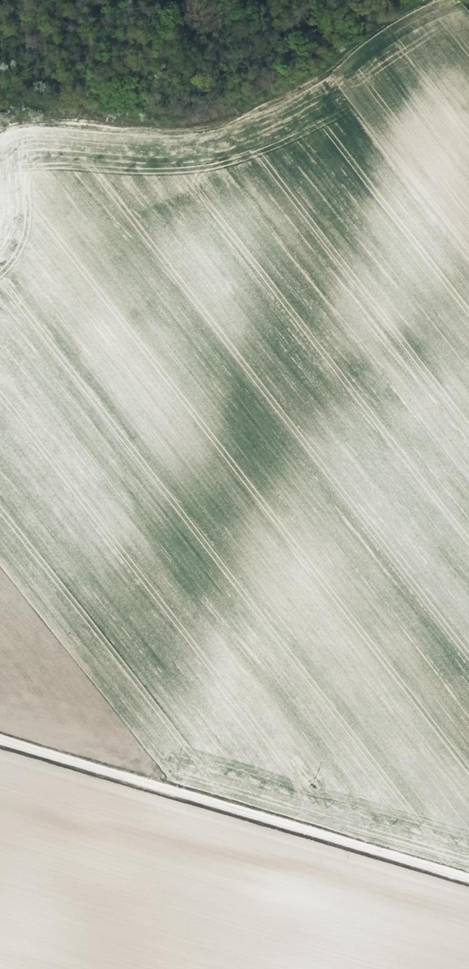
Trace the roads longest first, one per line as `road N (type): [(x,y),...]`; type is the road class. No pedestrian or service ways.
road 1 (track): [(468,878),(0,739)]
road 2 (track): [(431,0),(292,95),(192,129),(0,128)]

